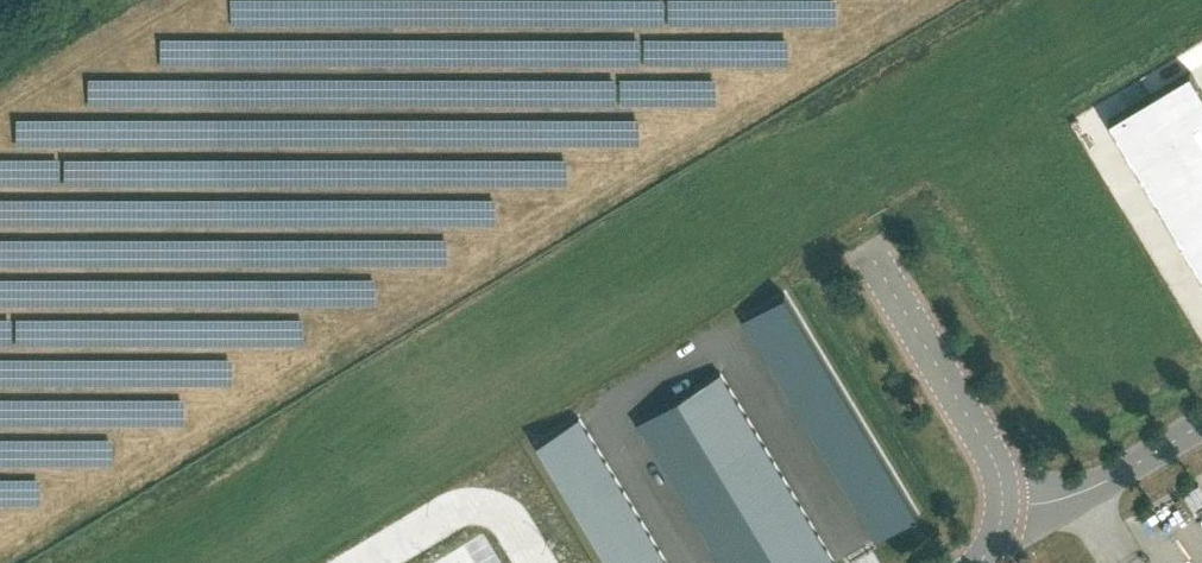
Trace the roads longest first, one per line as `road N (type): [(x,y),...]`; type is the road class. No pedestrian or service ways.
road 1 (unclassified): [(874,260),(992,457),(1003,504)]
road 2 (unclassified): [(1201,424),(1094,487),(1043,503),(1003,504)]

